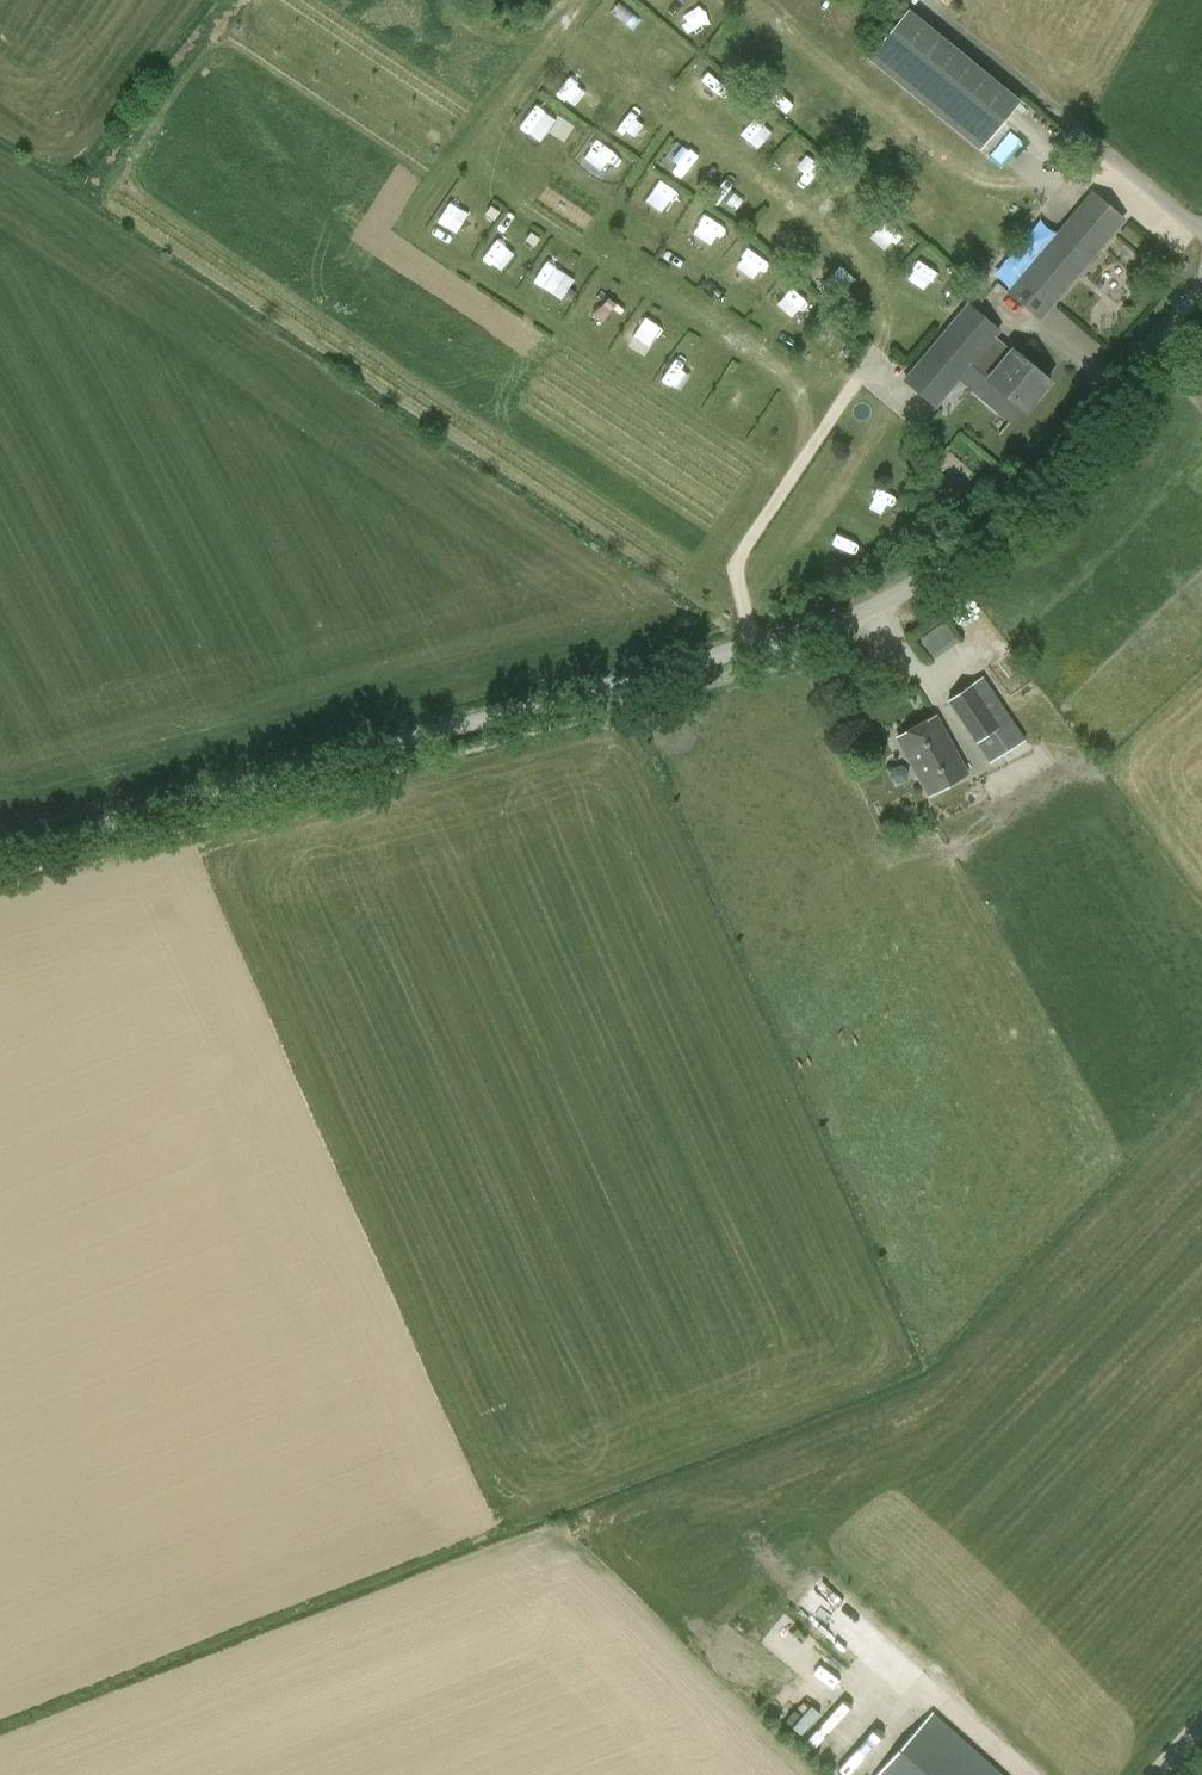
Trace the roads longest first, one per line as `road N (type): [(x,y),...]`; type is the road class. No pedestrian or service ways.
road 1 (unclassified): [(0,848),(845,624),(920,592),(988,543),(1201,284)]

